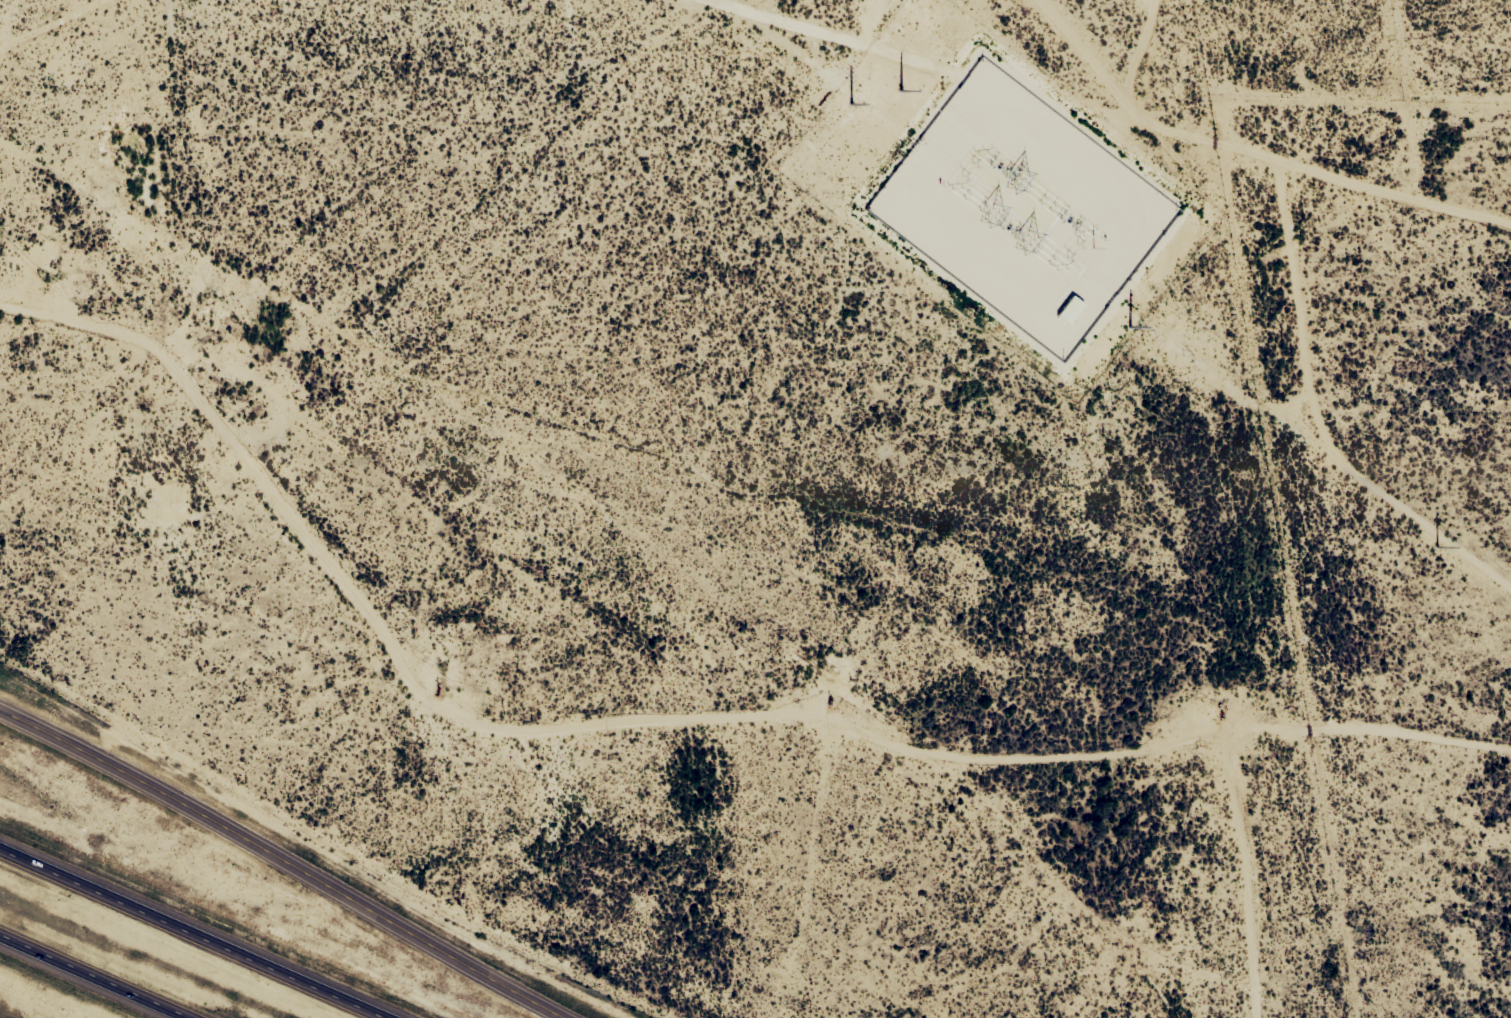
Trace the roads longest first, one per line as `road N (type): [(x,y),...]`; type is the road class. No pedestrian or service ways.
road 1 (tertiary): [(568,1017),(0,707)]
road 2 (motorway): [(415,1017),(0,842)]
road 3 (motorway): [(0,933),(197,1017)]

